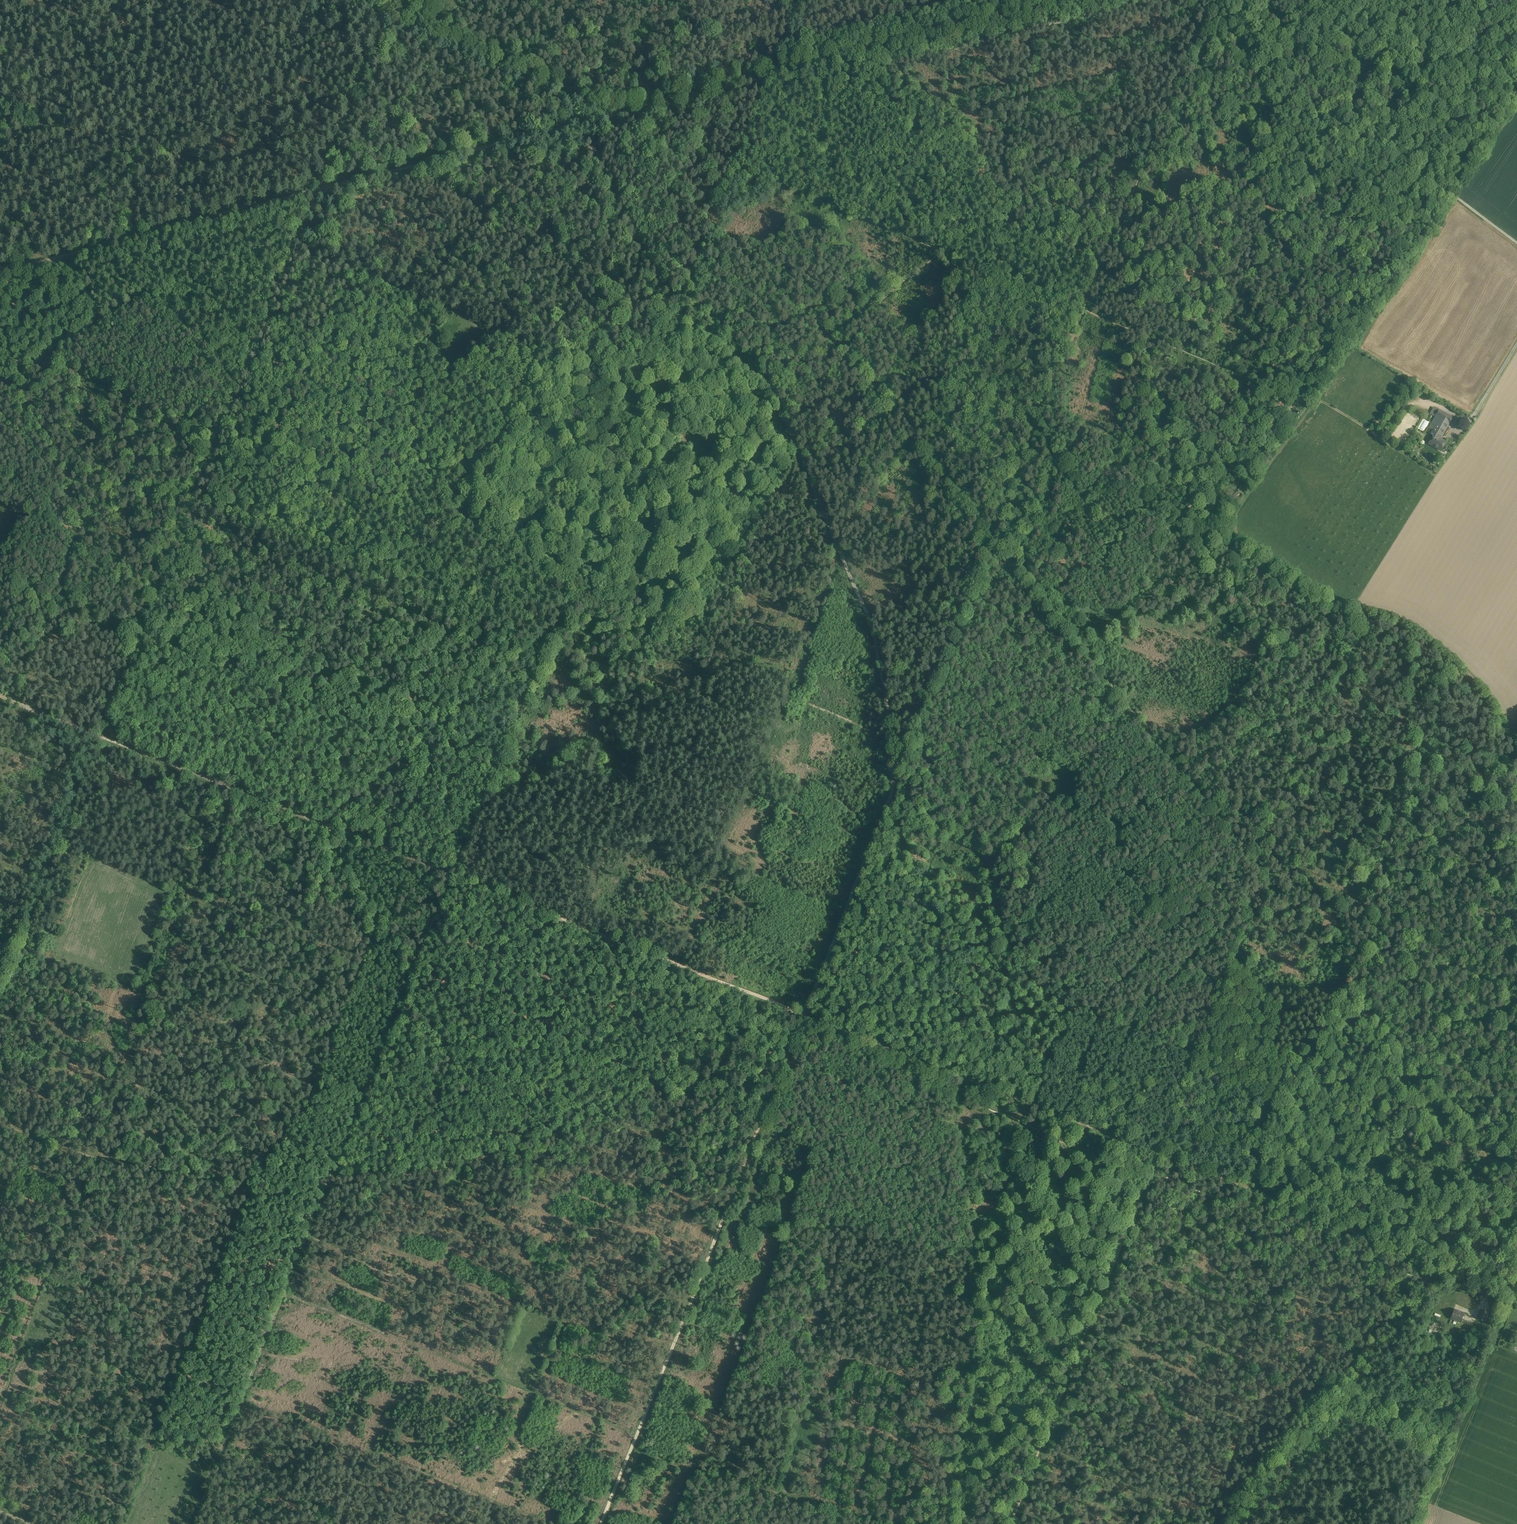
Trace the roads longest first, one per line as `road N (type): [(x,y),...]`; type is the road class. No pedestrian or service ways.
road 1 (track): [(804,1012),(753,1030),(608,1109),(423,1173),(256,1190),(122,1163),(0,1124)]
road 2 (track): [(891,790),(875,640),(772,387),(687,315),(643,252),(578,121)]
road 3 (track): [(189,1523),(452,883)]
road 4 (track): [(578,121),(0,267)]
road 5 (track): [(421,748),(224,668),(85,530),(39,423),(0,380)]
road 6 (track): [(1158,1153),(1364,615)]
road 7 (track): [(603,1523),(804,1012)]
road 8 (track): [(891,790),(1086,310)]
road 9 (track): [(1269,871),(1473,1132),(1480,1157),(1435,1267)]
road 10 (track): [(1192,1059),(1035,989),(1000,924),(989,861),(891,795)]
road 11 (track): [(1013,1523),(1158,1153)]
road 12 (track): [(98,733),(452,883)]
road 13 (track): [(624,579),(683,618),(698,642),(701,665),(692,688),(526,791),(486,798)]
road 14 (track): [(1158,1153),(1512,1296)]
road 15 (track): [(804,1012),(1158,1153)]
road 16 (track): [(452,883),(804,1012)]
road 17 (track): [(1086,310),(1211,0)]
road 18 (track): [(1059,0),(762,72)]
road 19 (track): [(452,883),(563,623)]
road 20 (track): [(0,981),(98,733)]
road 21 (track): [(1220,991),(1060,794)]
road 22 (track): [(1420,1523),(1512,1296)]
road 23 (track): [(804,1012),(891,790)]
road 24 (track): [(1347,979),(1271,1105),(1250,1191)]
road 25 (track): [(578,121),(565,91),(384,19)]
road 26 (track): [(1255,54),(1445,161)]
road 27 (track): [(989,861),(1136,720)]
road 28 (track): [(762,72),(578,121)]
road 29 (track): [(341,1523),(413,1347)]
road 30 (track): [(863,216),(839,142),(792,65)]
road 31 (track): [(678,964),(731,828)]
road 32 (track): [(98,733),(162,604)]
road 33 (track): [(1253,1506),(1294,1443),(1342,1398)]

